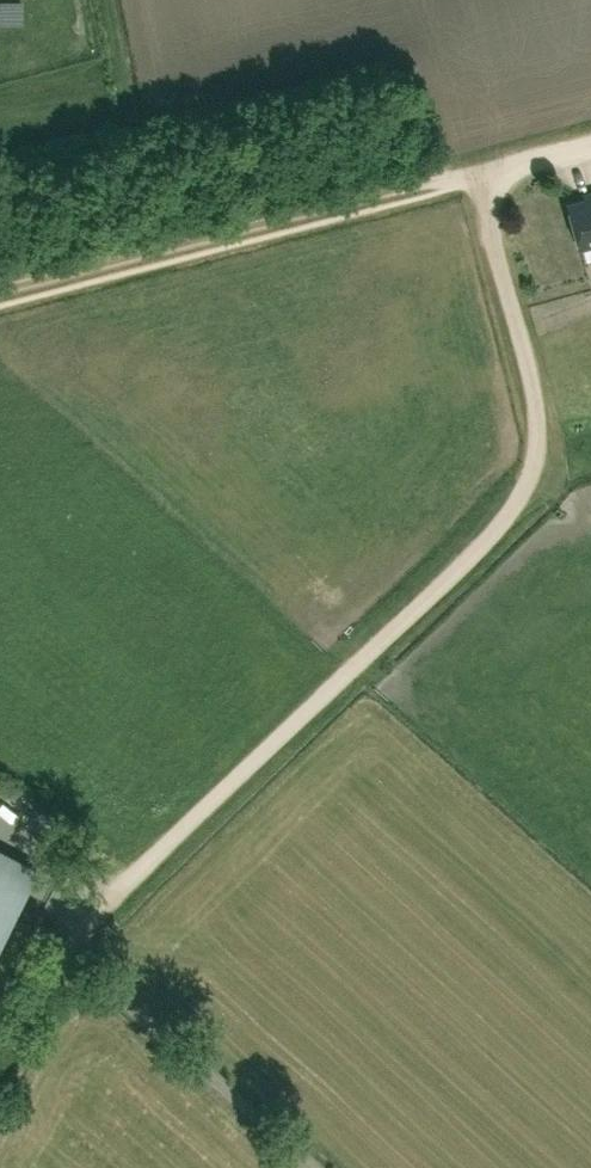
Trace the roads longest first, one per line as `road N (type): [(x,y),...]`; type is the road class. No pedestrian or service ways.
road 1 (track): [(77,935),(480,548),(519,500),(539,419),(478,171)]
road 2 (track): [(0,289),(478,171)]
road 3 (track): [(103,955),(62,951),(312,1167)]
road 4 (track): [(492,536),(557,484),(536,398)]
road 5 (unclassified): [(0,1060),(77,935)]

